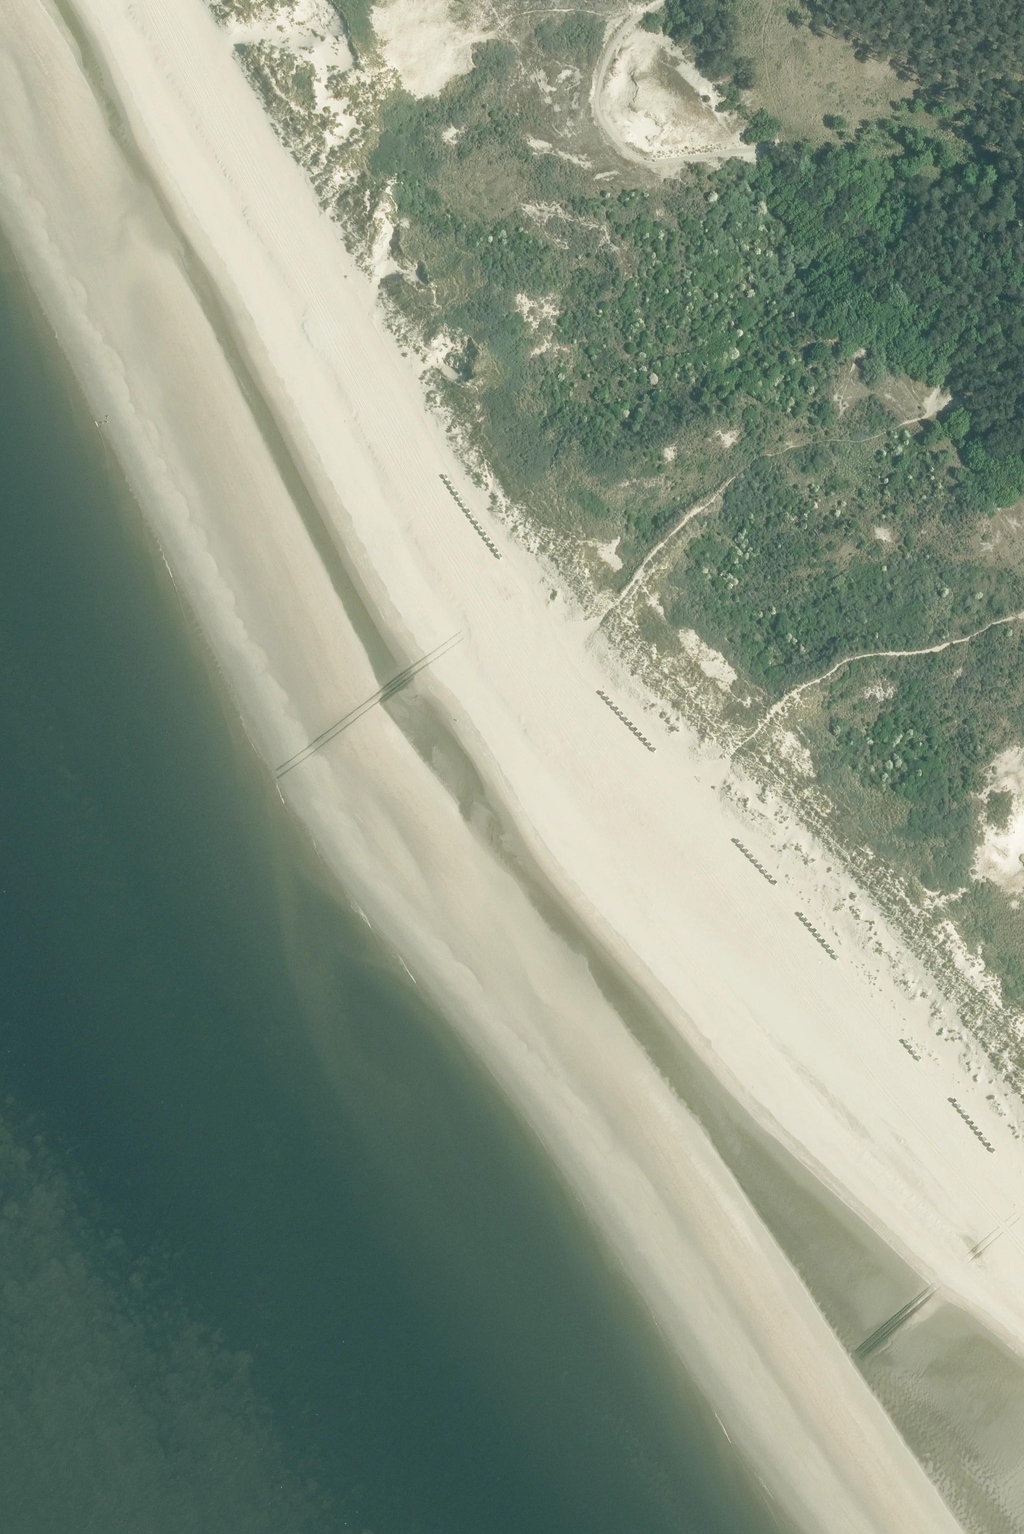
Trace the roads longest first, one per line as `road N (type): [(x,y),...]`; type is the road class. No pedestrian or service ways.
road 1 (track): [(1023,614),(939,649),(842,661),(783,701),(705,779)]

